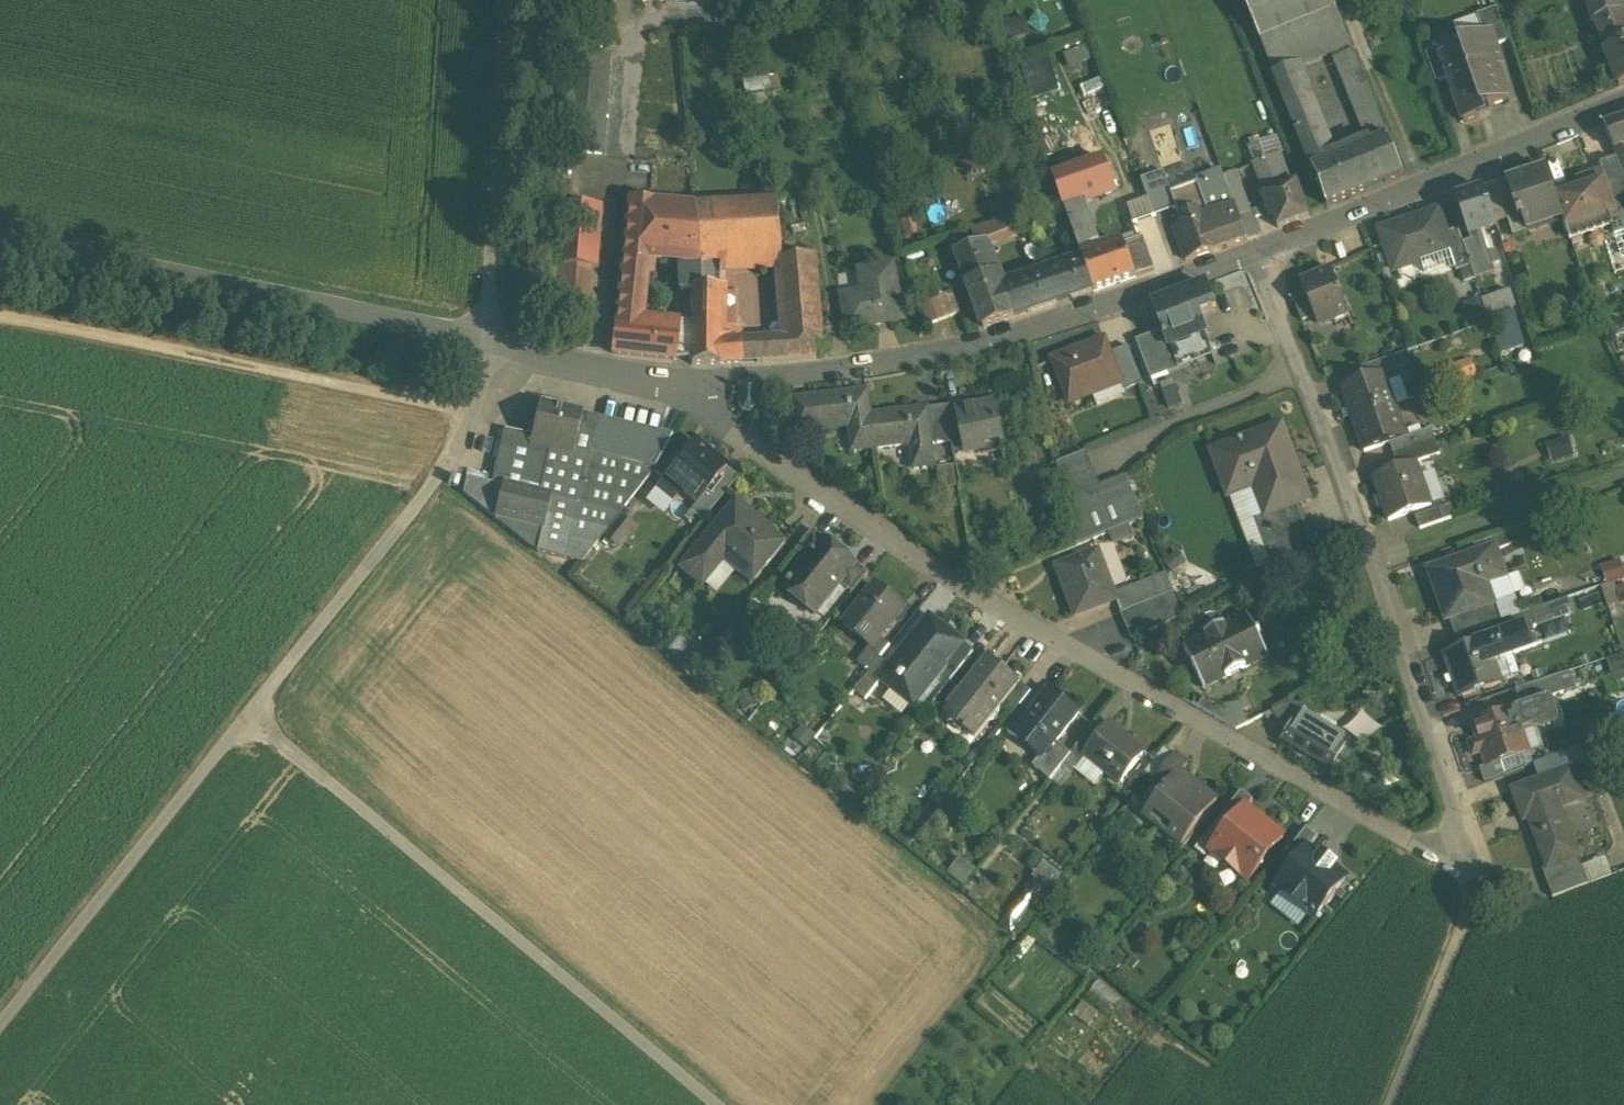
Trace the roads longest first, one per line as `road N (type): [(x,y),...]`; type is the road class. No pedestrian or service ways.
road 1 (track): [(504,0),(480,338),(462,423),(426,488),(0,1020)]
road 2 (residential): [(704,377),(709,414),(1015,617),(1416,843),(1440,853),(1457,849)]
road 3 (tertiary): [(0,242),(480,338),(606,376),(704,377)]
road 4 (residential): [(1252,250),(1313,388),(1455,793),(1457,849)]
road 5 (track): [(248,709),(721,1104)]
road 6 (tertiary): [(704,377),(851,368),(939,352),(1252,250)]
road 7 (track): [(0,325),(465,412)]
road 8 (tertiary): [(1252,250),(1623,97)]
road 9 (track): [(1457,849),(1476,877),(1386,1104)]
road 10 (track): [(839,369),(816,193),(802,176),(766,167),(746,176),(742,195)]

